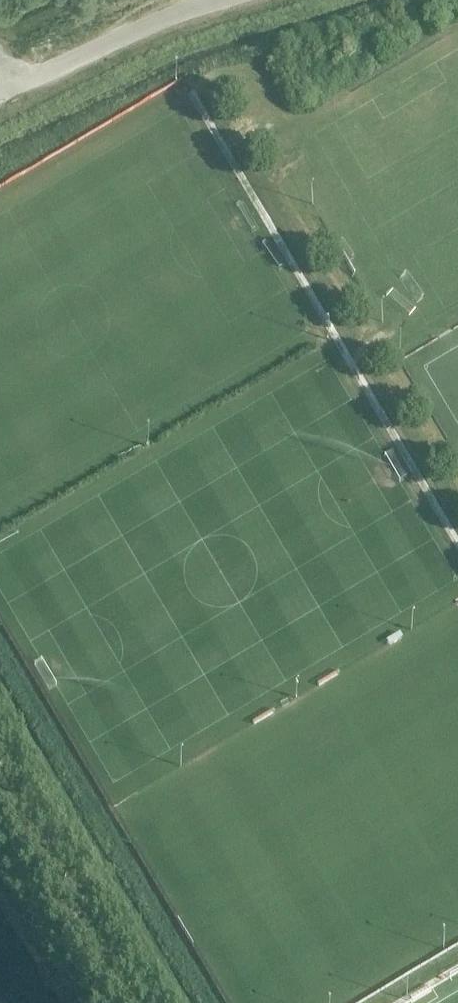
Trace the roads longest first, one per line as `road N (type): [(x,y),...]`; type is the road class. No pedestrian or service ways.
road 1 (unclassified): [(215,0),(9,89)]

